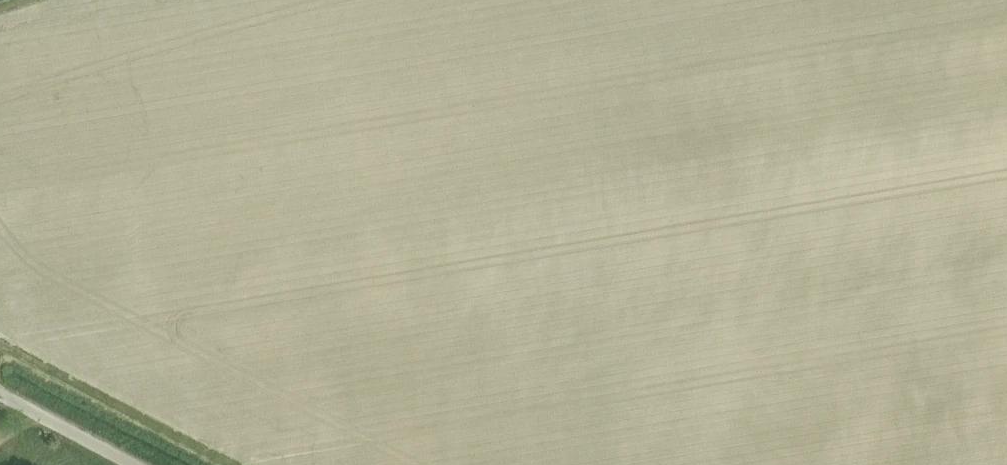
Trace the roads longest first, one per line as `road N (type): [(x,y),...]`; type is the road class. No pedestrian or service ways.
road 1 (unclassified): [(127,464),(0,396)]

